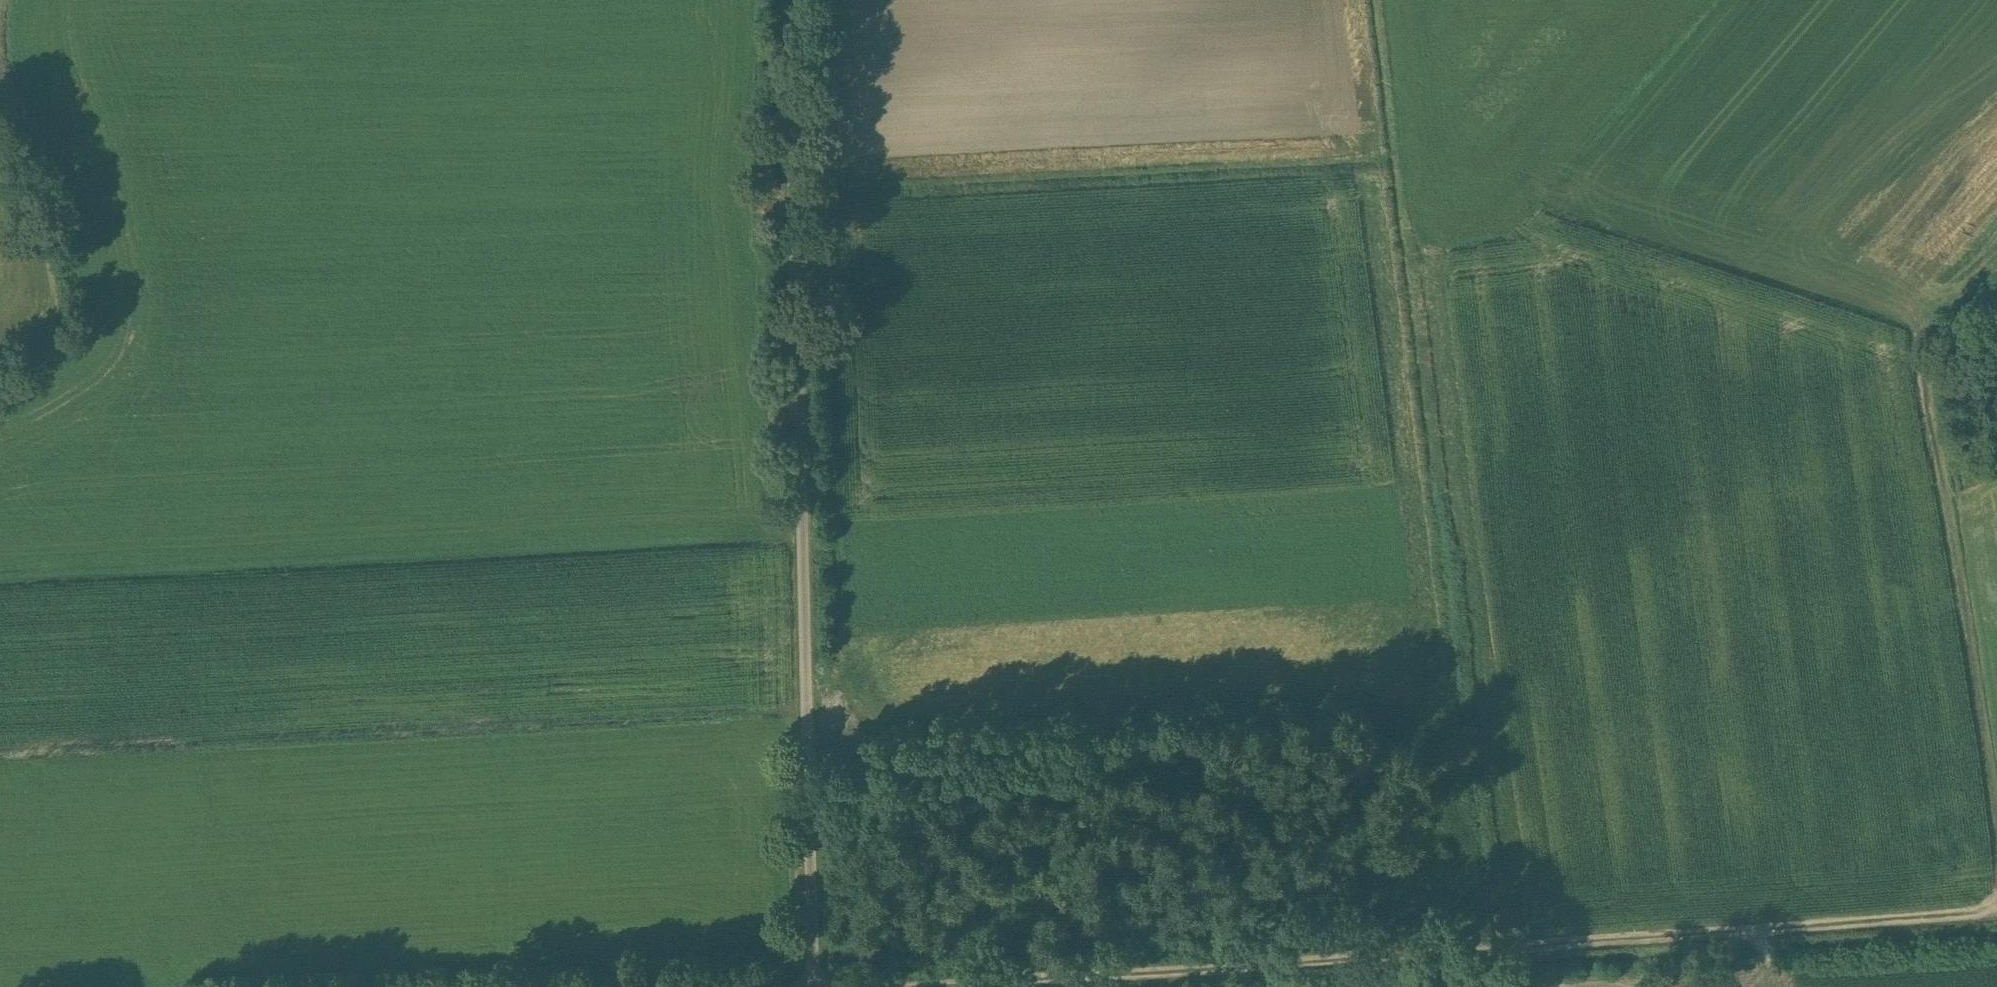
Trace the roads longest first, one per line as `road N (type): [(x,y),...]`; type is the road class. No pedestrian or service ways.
road 1 (track): [(887,986),(1985,916),(1996,891)]
road 2 (unclassified): [(793,0),(809,711),(827,986)]
road 3 (track): [(1996,842),(1928,340)]

